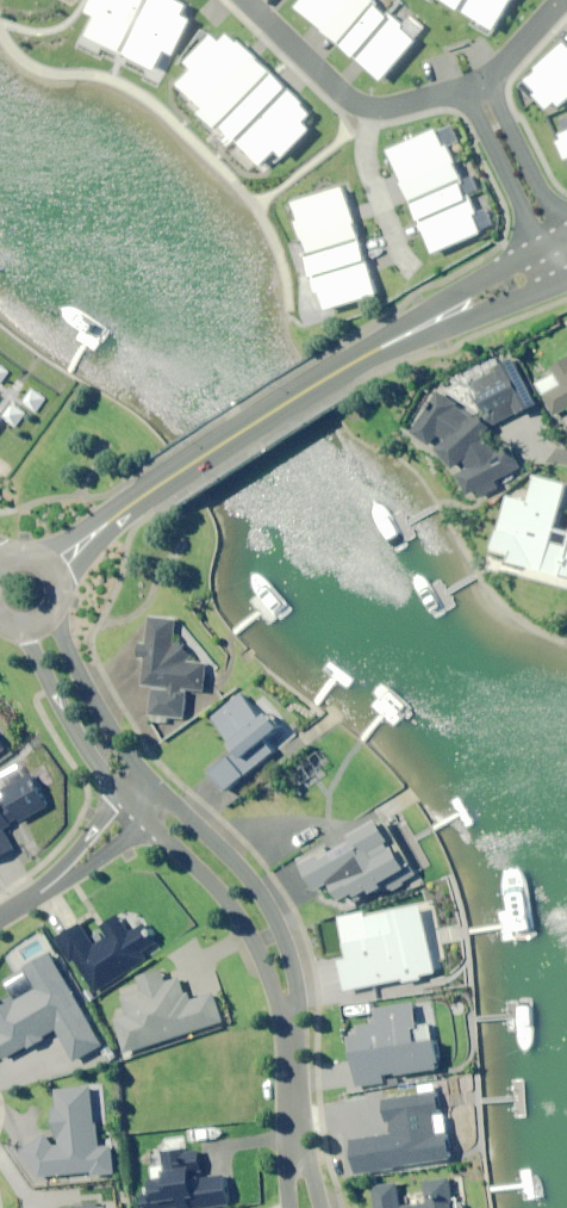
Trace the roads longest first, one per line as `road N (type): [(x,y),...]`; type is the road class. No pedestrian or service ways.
road 1 (residential): [(441,312),(139,498)]
road 2 (residential): [(249,0),(353,105),(382,108),(468,87)]
road 3 (residential): [(172,803),(231,857),(275,916),(295,963),(289,1022)]
road 4 (residential): [(289,1022),(238,916),(149,823)]
road 5 (residential): [(119,793),(56,697),(25,627)]
road 6 (residential): [(49,613),(144,775)]
road 7 (residential): [(468,87),(547,238)]
road 8 (residential): [(289,1022),(297,1154)]
road 9 (residential): [(564,269),(441,312)]
road 10 (residential): [(441,312),(547,238)]
road 11 (residential): [(468,87),(557,0)]
road 12 (residential): [(36,559),(139,498)]

